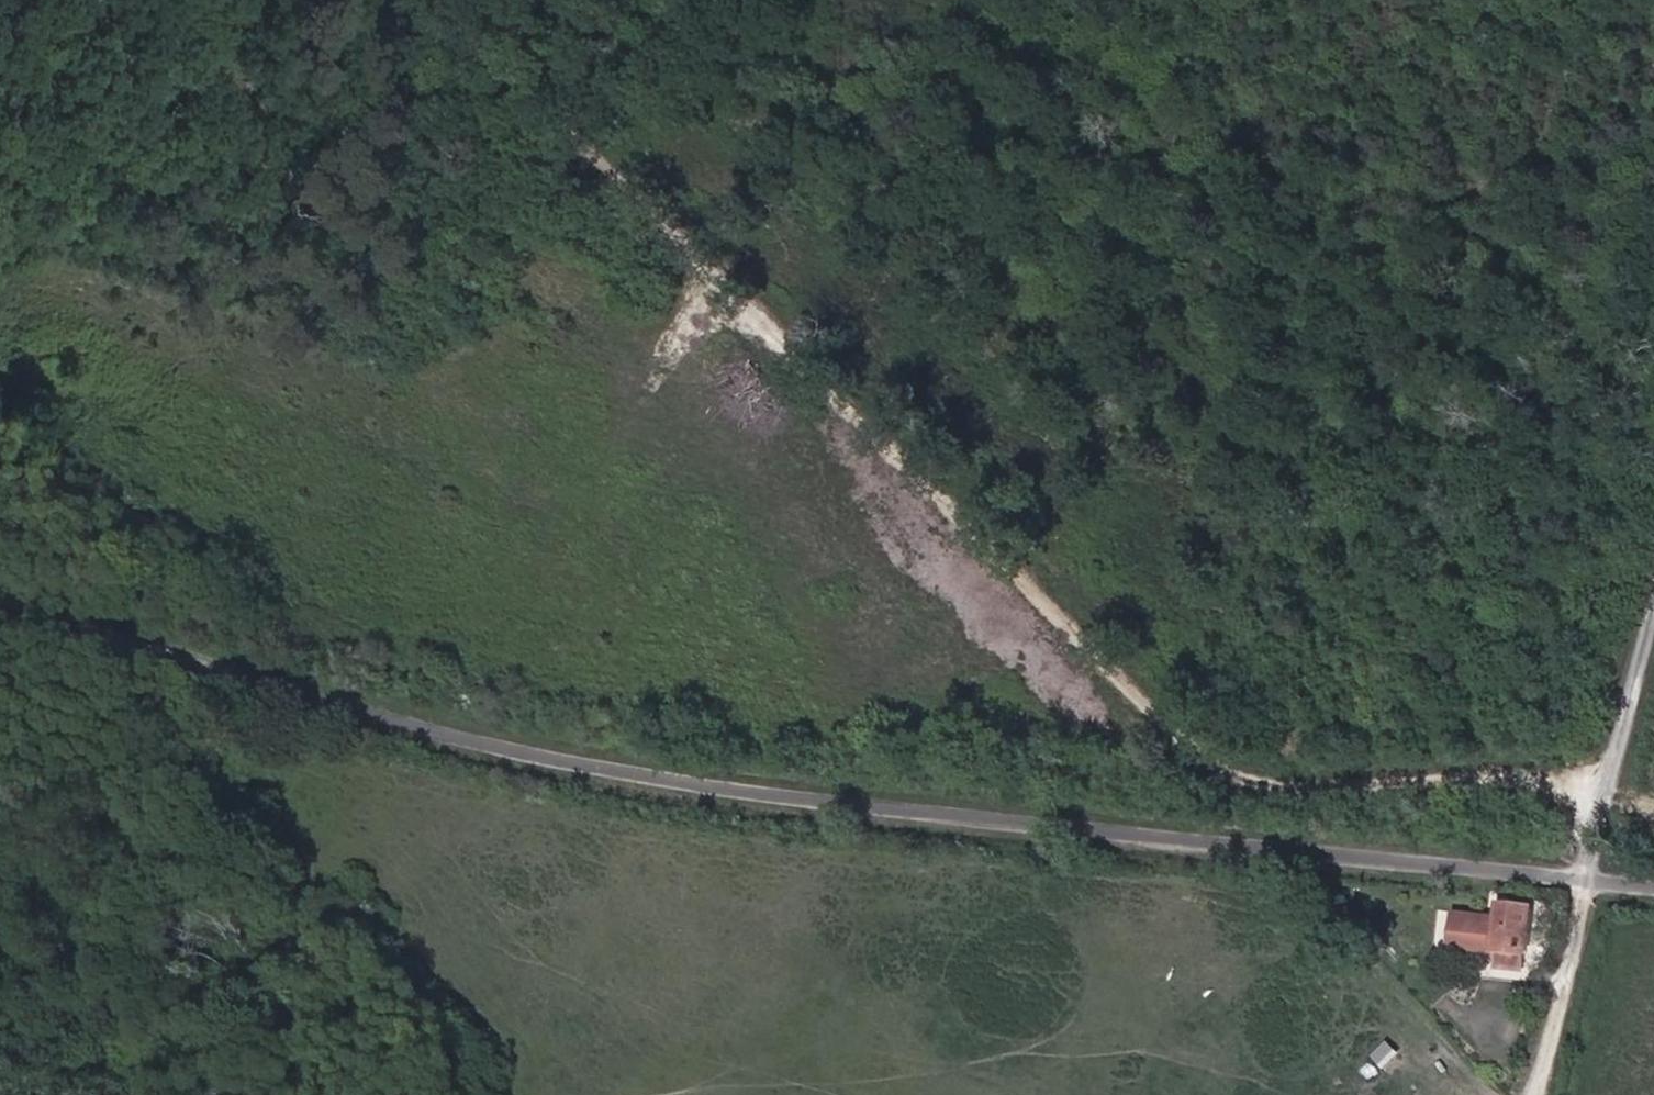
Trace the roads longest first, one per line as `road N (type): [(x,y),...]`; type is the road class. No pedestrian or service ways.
road 1 (unclassified): [(1653,632),(1538,1094)]

